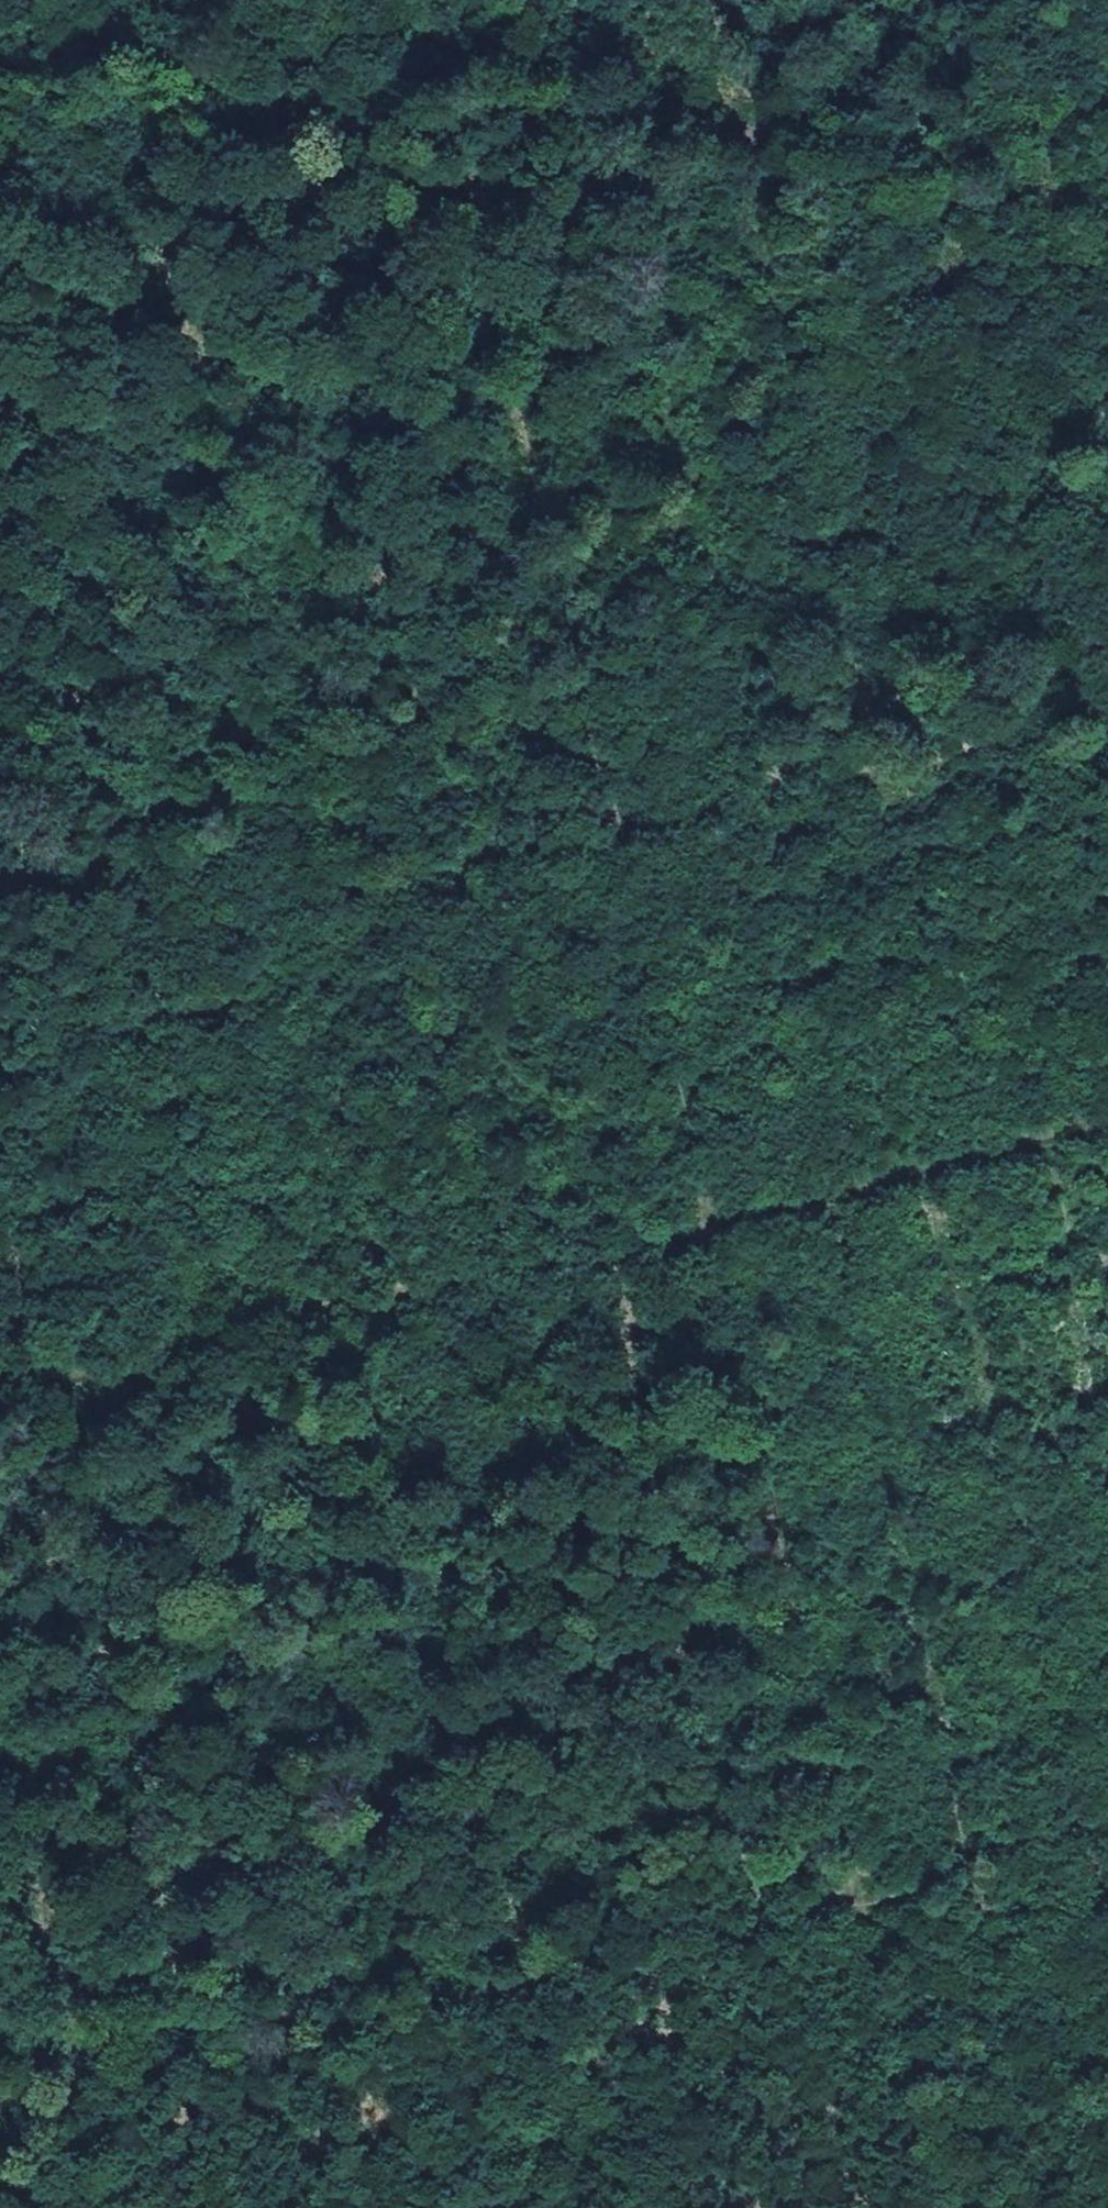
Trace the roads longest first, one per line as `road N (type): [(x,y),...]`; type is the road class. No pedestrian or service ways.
road 1 (track): [(708,1226),(438,0)]
road 2 (track): [(0,2103),(876,1897)]
road 3 (track): [(708,1226),(0,1385)]
road 4 (track): [(73,1369),(0,1027)]
road 5 (track): [(876,1897),(918,1868),(1107,1825)]

